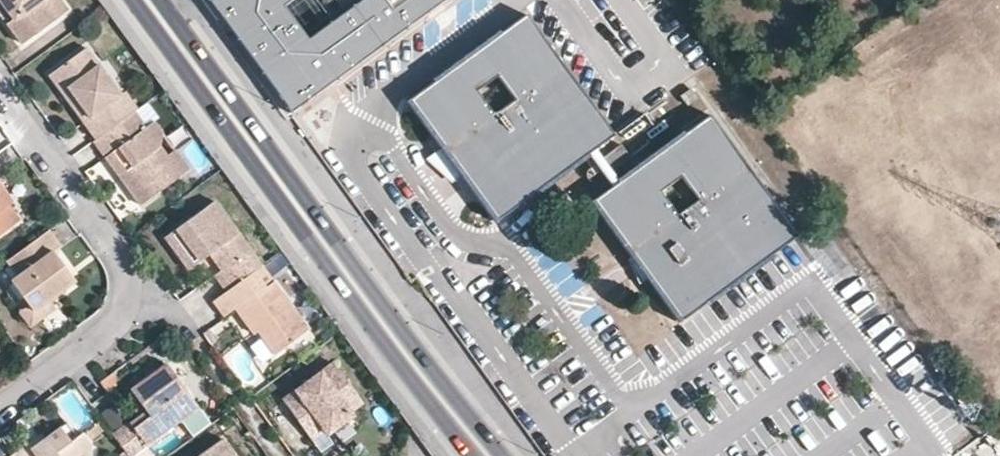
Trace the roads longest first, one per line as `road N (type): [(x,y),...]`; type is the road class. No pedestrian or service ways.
road 1 (residential): [(0,407),(114,323),(129,280),(0,93)]
road 2 (primary): [(502,455),(322,214),(287,191)]
road 3 (primary): [(287,191),(303,230),(472,455)]
road 4 (primary): [(148,0),(287,191)]

